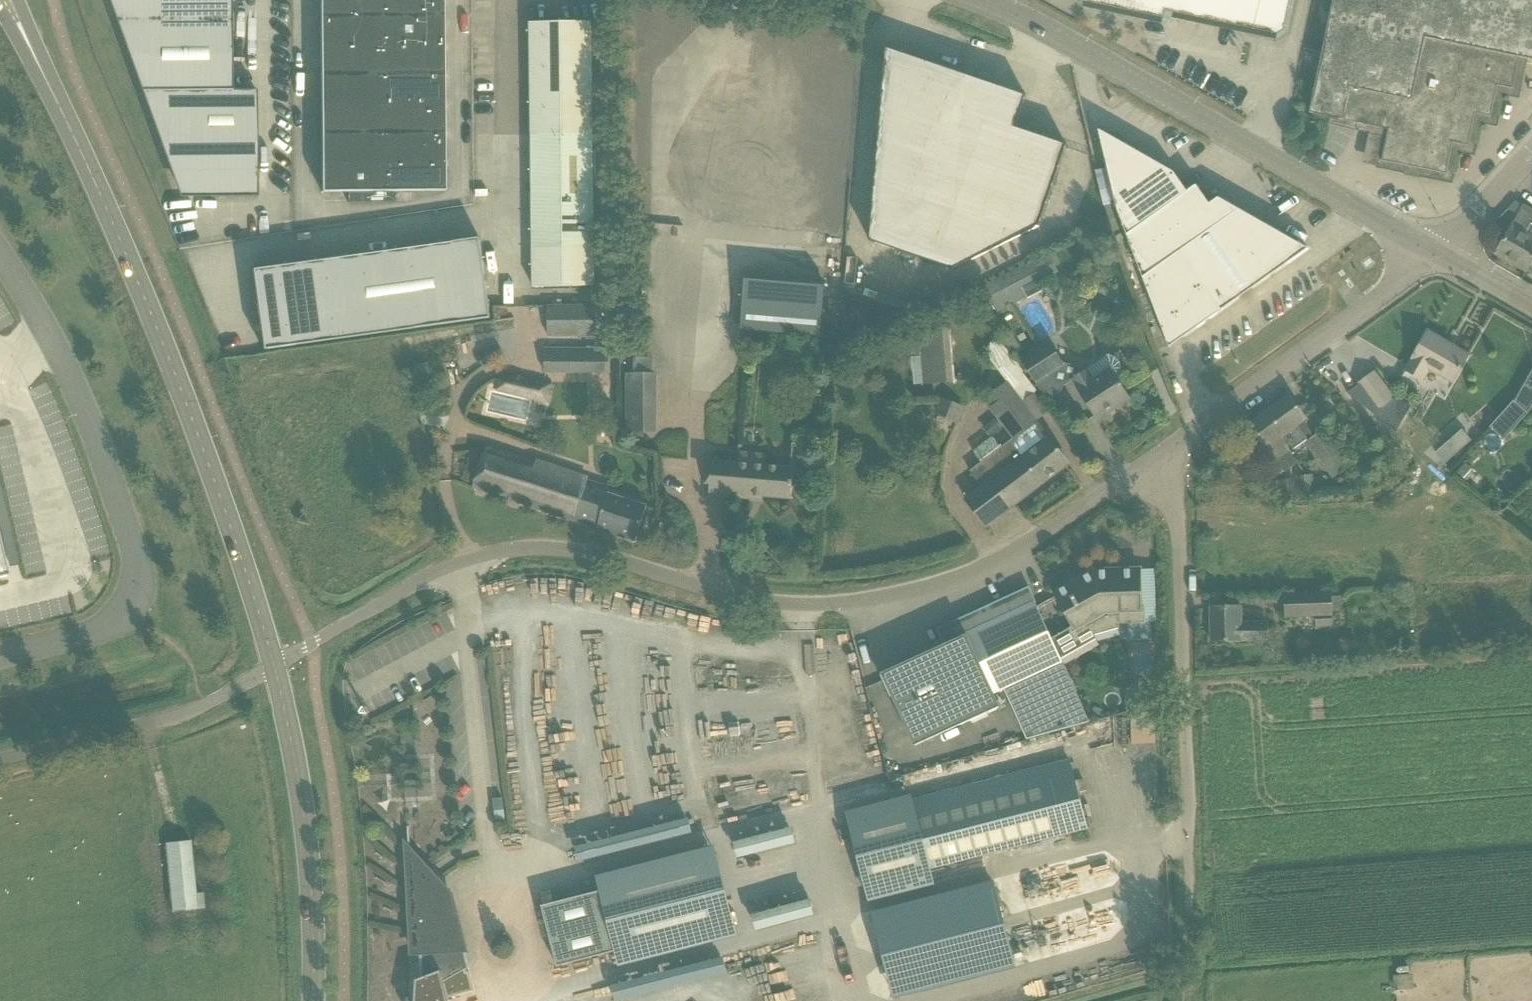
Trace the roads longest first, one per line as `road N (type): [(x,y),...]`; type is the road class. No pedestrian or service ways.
road 1 (unclassified): [(274,661),(457,563),(506,549),(561,551),(791,602),(871,599),(955,577),(1009,552),(1164,456)]
road 2 (secondary): [(274,661),(187,397),(87,158),(23,33)]
road 3 (unclassified): [(1195,1000),(1179,522),(1164,456)]
road 4 (unclassified): [(0,652),(125,614),(135,558),(82,401),(0,250)]
road 5 (unclassified): [(1434,253),(978,0)]
road 6 (secondary): [(315,1000),(304,787),(274,661)]
road 7 (unclassified): [(1164,456),(1434,253)]
road 8 (unclassified): [(0,758),(186,711),(274,661)]
road 9 (residential): [(1531,156),(1434,253)]

